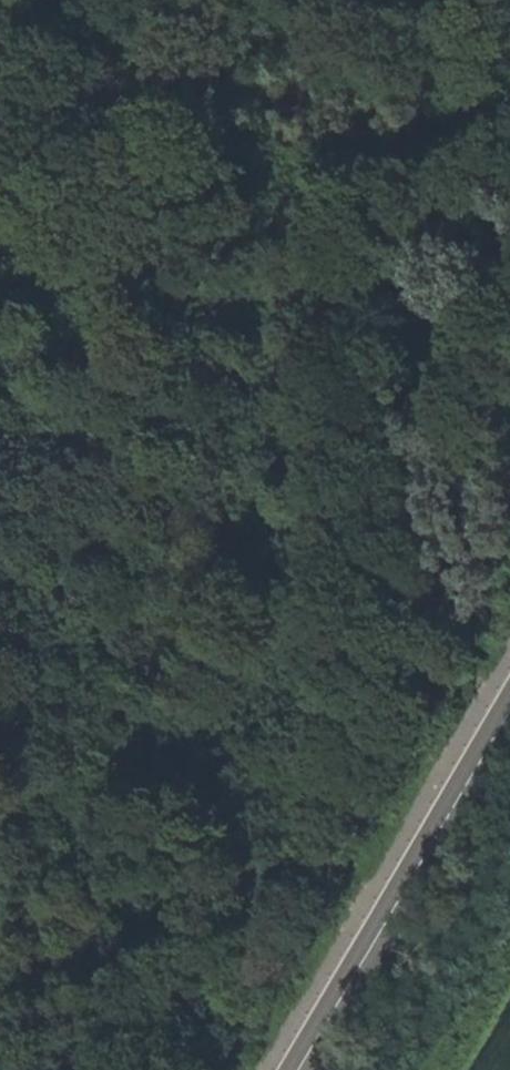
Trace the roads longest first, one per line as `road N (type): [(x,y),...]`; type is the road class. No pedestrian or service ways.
road 1 (tertiary): [(289,1069),(509,696)]
road 2 (track): [(0,437),(159,272)]

